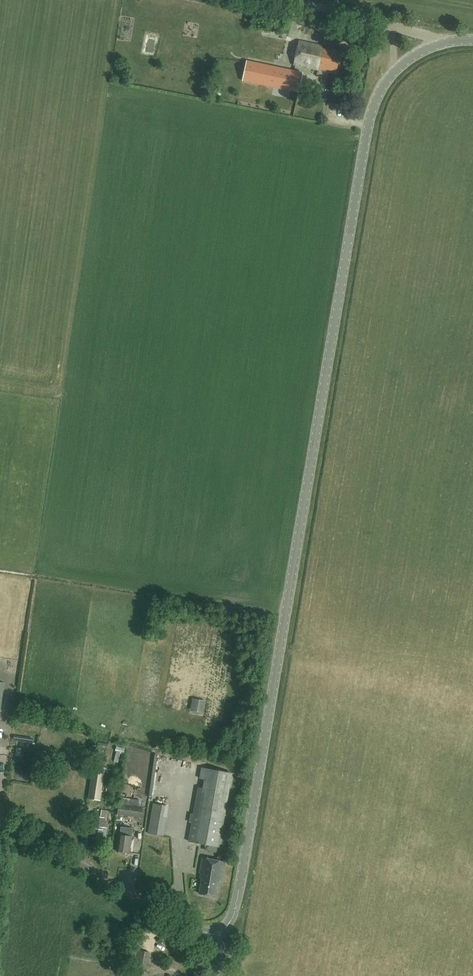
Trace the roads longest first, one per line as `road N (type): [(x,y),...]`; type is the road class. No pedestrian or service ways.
road 1 (tertiary): [(224,935),(235,914),(376,99),(423,50),(472,41)]
road 2 (unclassified): [(224,935),(200,931),(0,822)]

